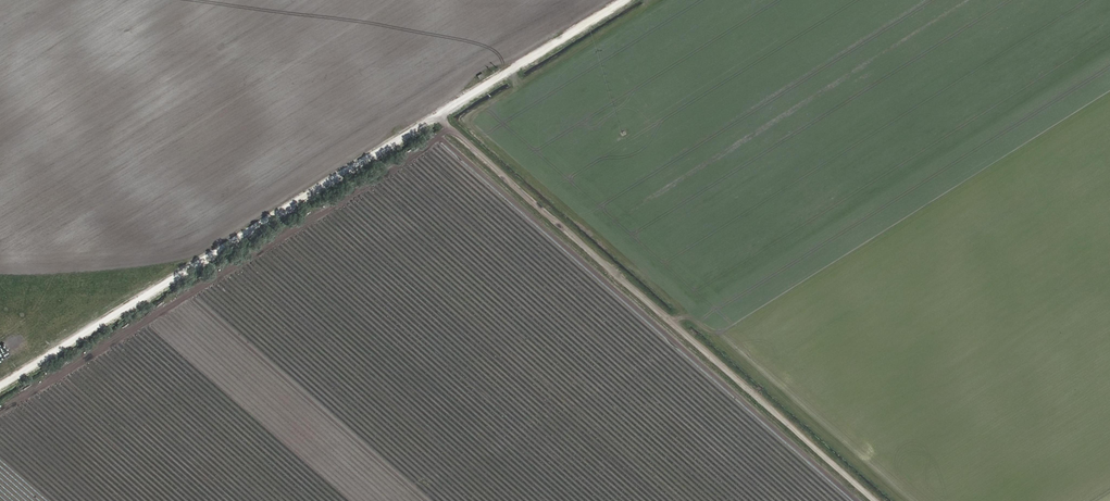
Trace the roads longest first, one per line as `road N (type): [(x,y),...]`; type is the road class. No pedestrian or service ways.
road 1 (track): [(623,0),(0,387)]
road 2 (track): [(880,500),(436,116)]
road 3 (track): [(1109,46),(675,323)]

